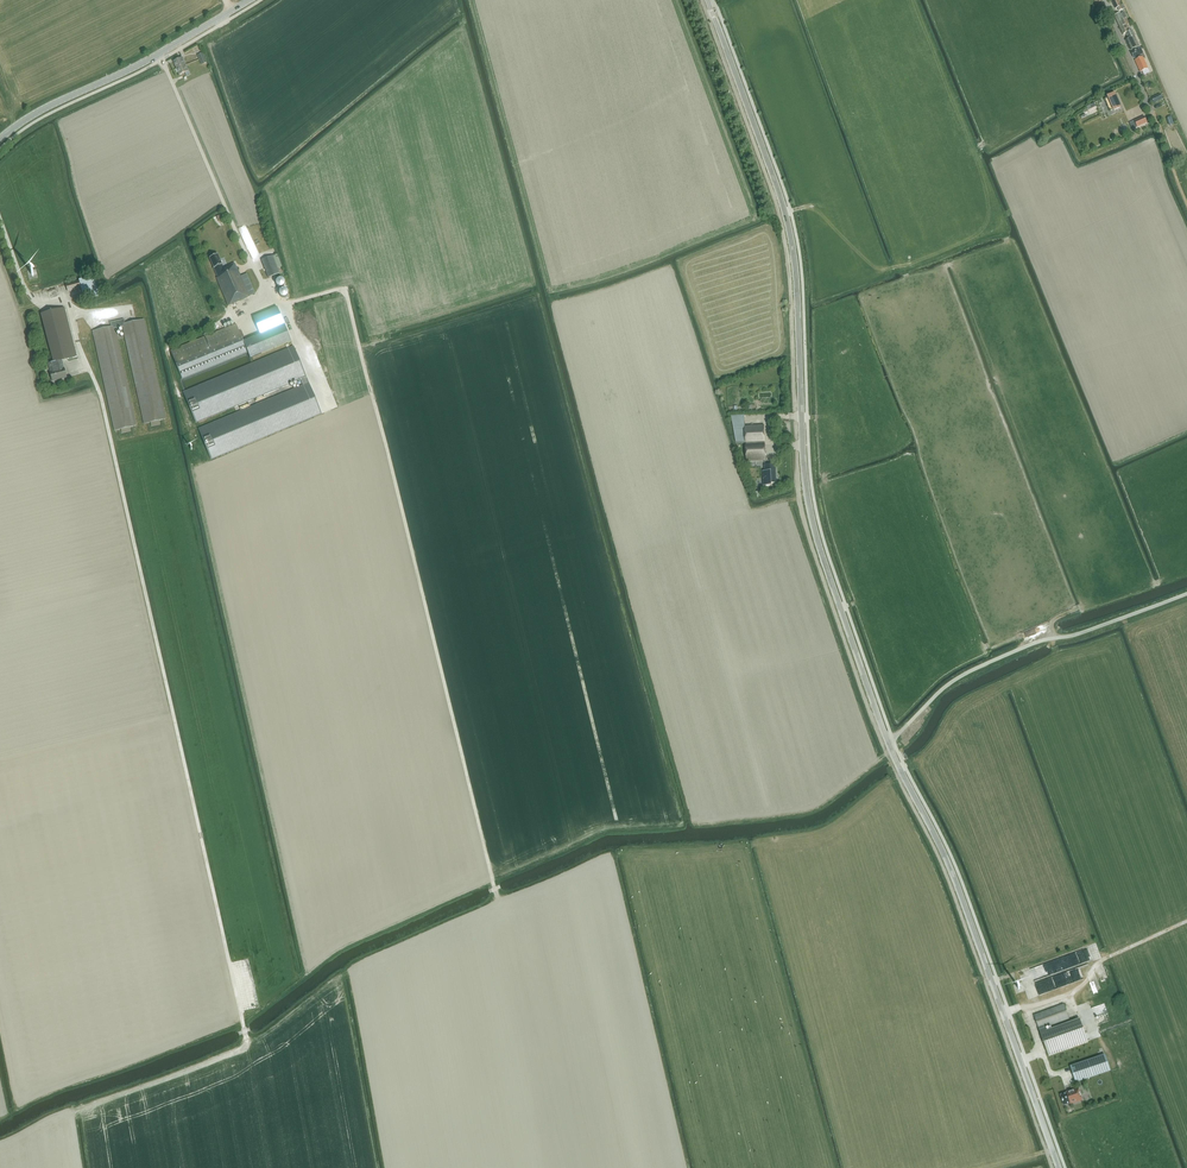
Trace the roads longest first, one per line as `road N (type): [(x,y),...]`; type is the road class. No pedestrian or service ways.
road 1 (track): [(89,1104),(247,1044),(100,392)]
road 2 (tertiary): [(888,743),(808,497),(787,221),(708,0)]
road 3 (track): [(344,289),(498,901)]
road 4 (tertiary): [(1059,1167),(953,873),(888,743)]
road 5 (unclassified): [(888,743),(975,669),(1186,594)]
road 6 (track): [(247,1044),(358,964),(514,896)]
road 7 (tertiary): [(0,139),(250,0)]
road 8 (unclassified): [(1152,111),(1103,0)]

